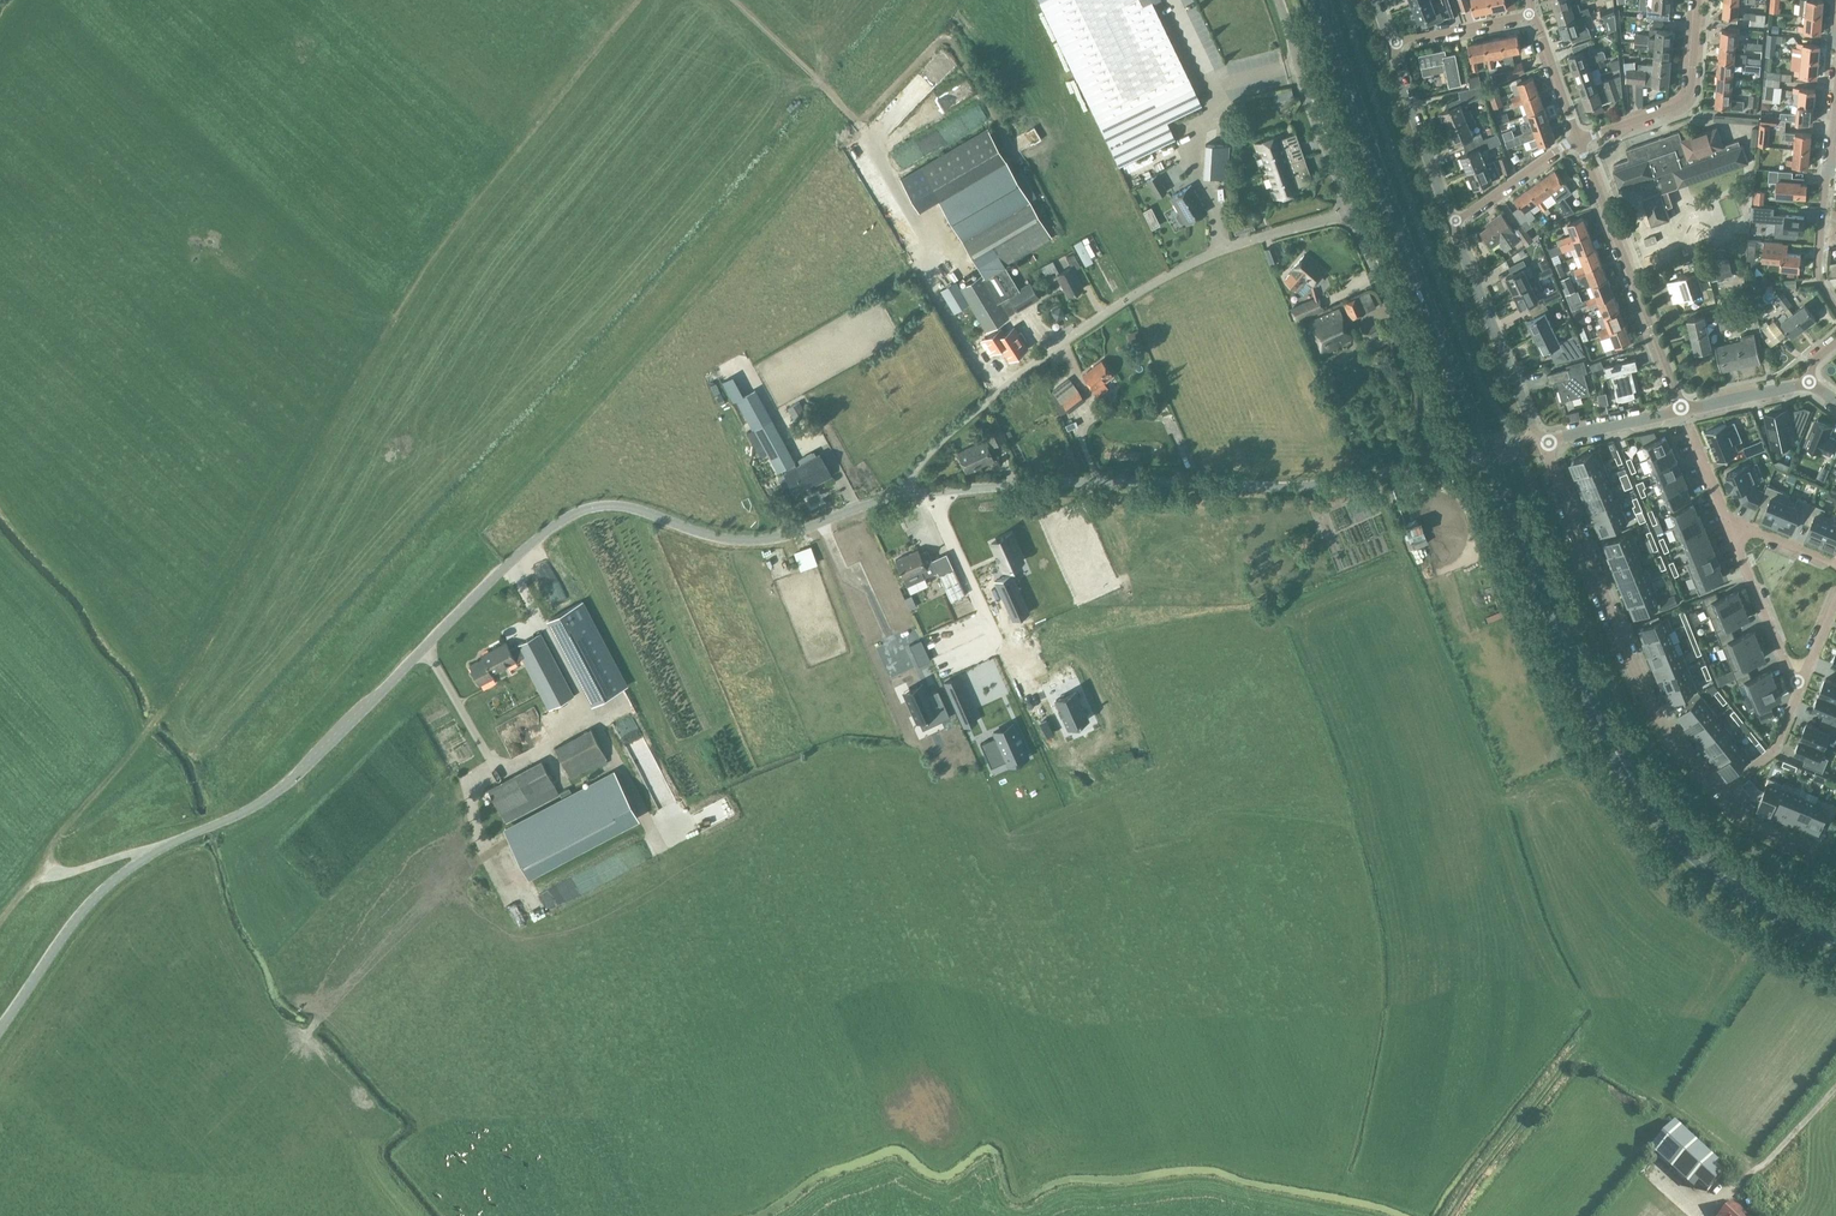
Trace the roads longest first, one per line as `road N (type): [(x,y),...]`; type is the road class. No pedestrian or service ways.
road 1 (unclassified): [(0,1029),(82,909),(141,860),(289,783),(515,558),(569,516),(616,505),(718,537),(762,540),(895,498)]
road 2 (track): [(636,0),(403,291),(258,545)]
road 3 (primary): [(1835,934),(1791,918),(1719,874),(1657,811),(1594,710),(1487,451)]
road 4 (unclassified): [(895,498),(940,442),(1107,312),(1205,258),(1350,214)]
road 5 (unclassified): [(895,498),(1154,482),(1274,488),(1433,465)]
road 6 (primary): [(1487,451),(1321,0)]
road 7 (track): [(1453,1215),(1568,1059),(1590,1055),(1674,1108),(1750,1172)]
road 8 (residential): [(1723,794),(1653,710),(1541,443)]
road 9 (track): [(50,875),(48,849),(185,670),(258,545)]
road 10 (residential): [(1681,412),(1578,140)]
road 11 (unclassified): [(1433,465),(1417,373),(1350,214)]
road 12 (residential): [(1835,309),(1818,268),(1835,58)]
road 13 (residential): [(1541,443),(1452,225)]
road 14 (unclassified): [(1350,214),(1279,0)]
road 15 (residential): [(1578,140),(1686,99),(1697,0)]
road 16 (residential): [(1452,225),(1391,44)]
road 17 (residential): [(1798,690),(1726,520)]
road 18 (track): [(847,113),(732,0)]
road 19 (residential): [(1578,140),(1452,225)]
road 20 (residential): [(1536,20),(1391,44)]
road 21 (residential): [(1541,443),(1681,412)]
road 22 (residential): [(1723,794),(1773,752),(1798,690)]
road 23 (residential): [(1681,412),(1809,382)]
road 24 (residential): [(1578,140),(1536,20)]

